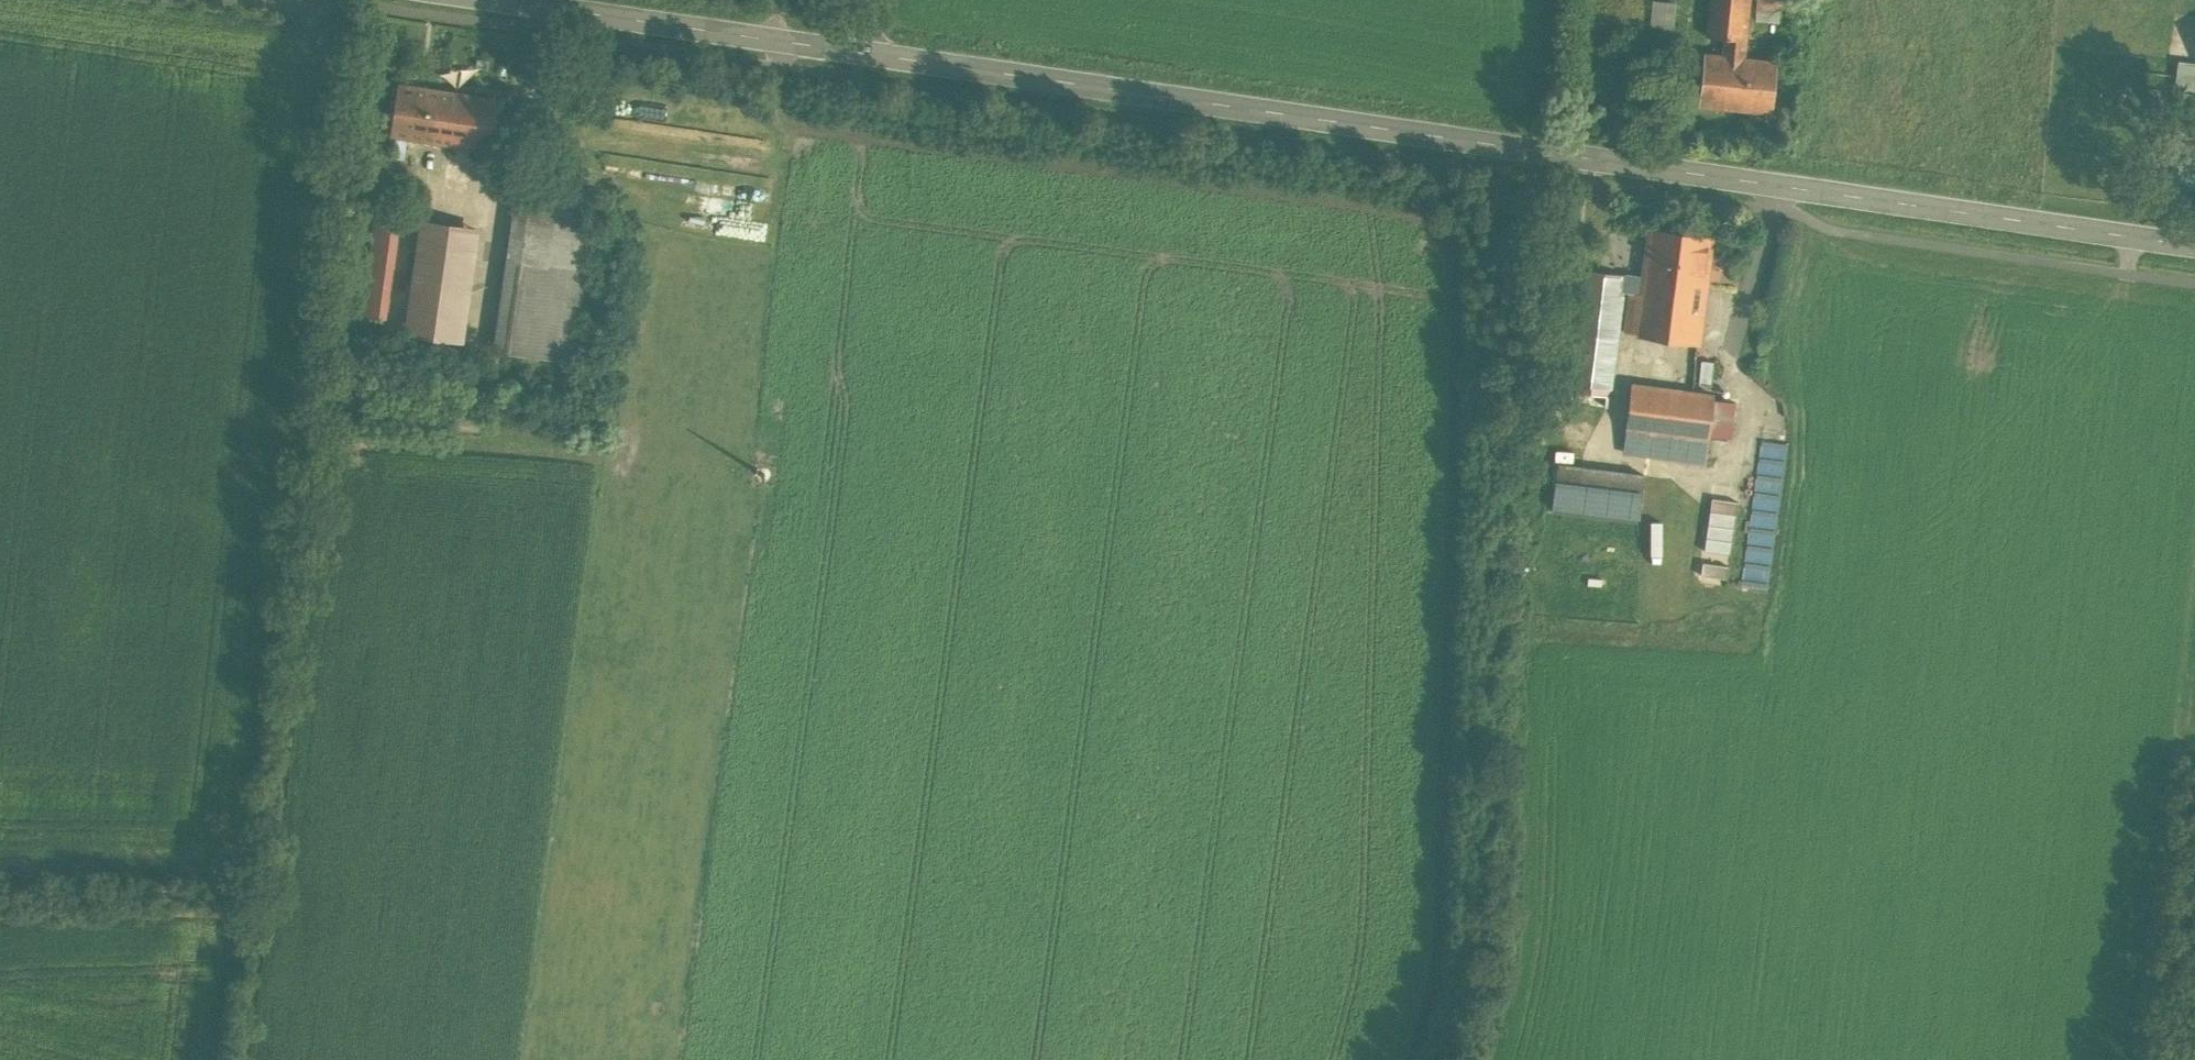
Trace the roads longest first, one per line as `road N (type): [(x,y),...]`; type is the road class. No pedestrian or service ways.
road 1 (secondary): [(2194,246),(866,57)]
road 2 (secondary): [(866,57),(475,0)]

